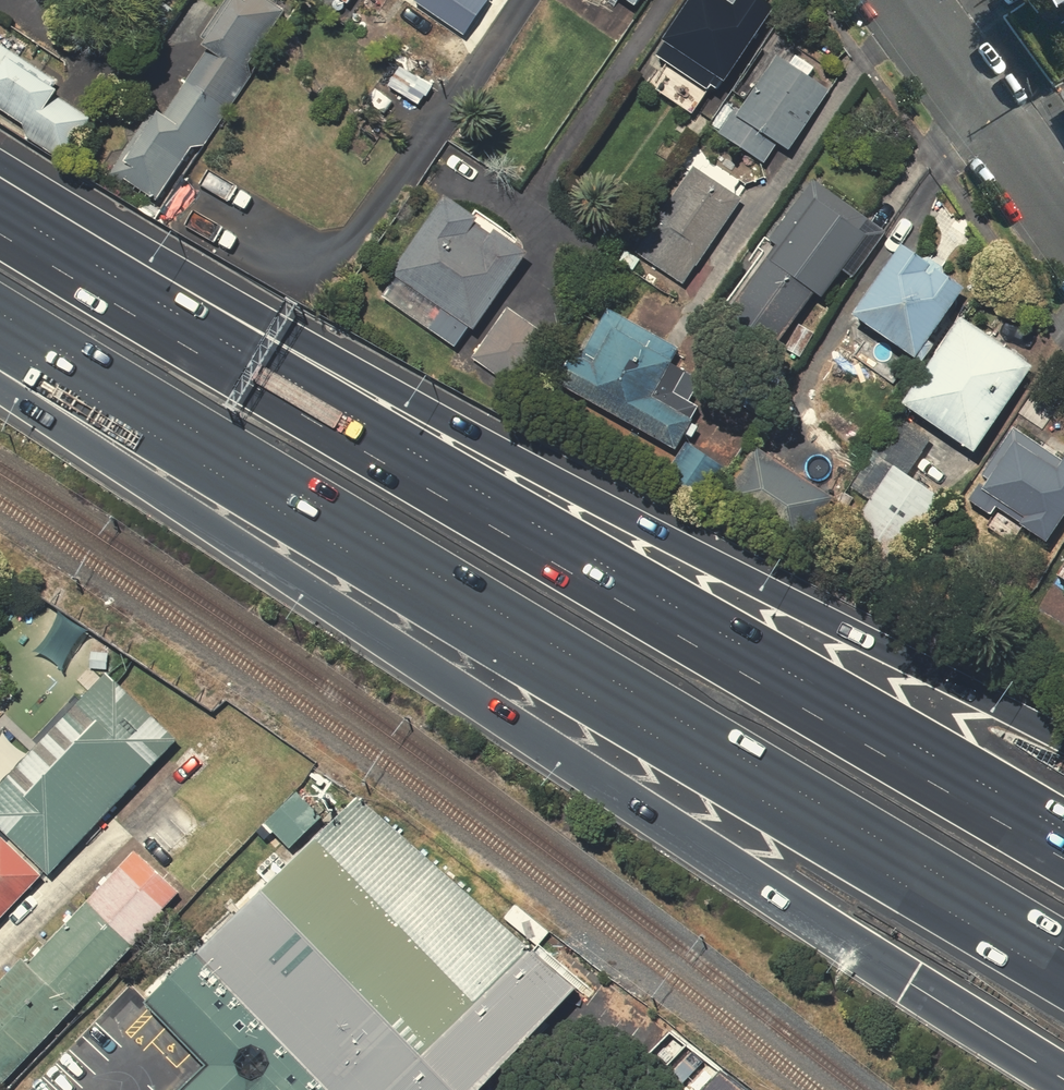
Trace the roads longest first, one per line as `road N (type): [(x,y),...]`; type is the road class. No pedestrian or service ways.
road 1 (motorway): [(1063,1076),(0,392)]
road 2 (motorway): [(1063,946),(0,309)]
road 3 (motorway): [(0,235),(1063,856)]
road 4 (motorway): [(0,228),(280,328),(1063,741)]
road 5 (tertiary): [(902,0),(1063,229)]

